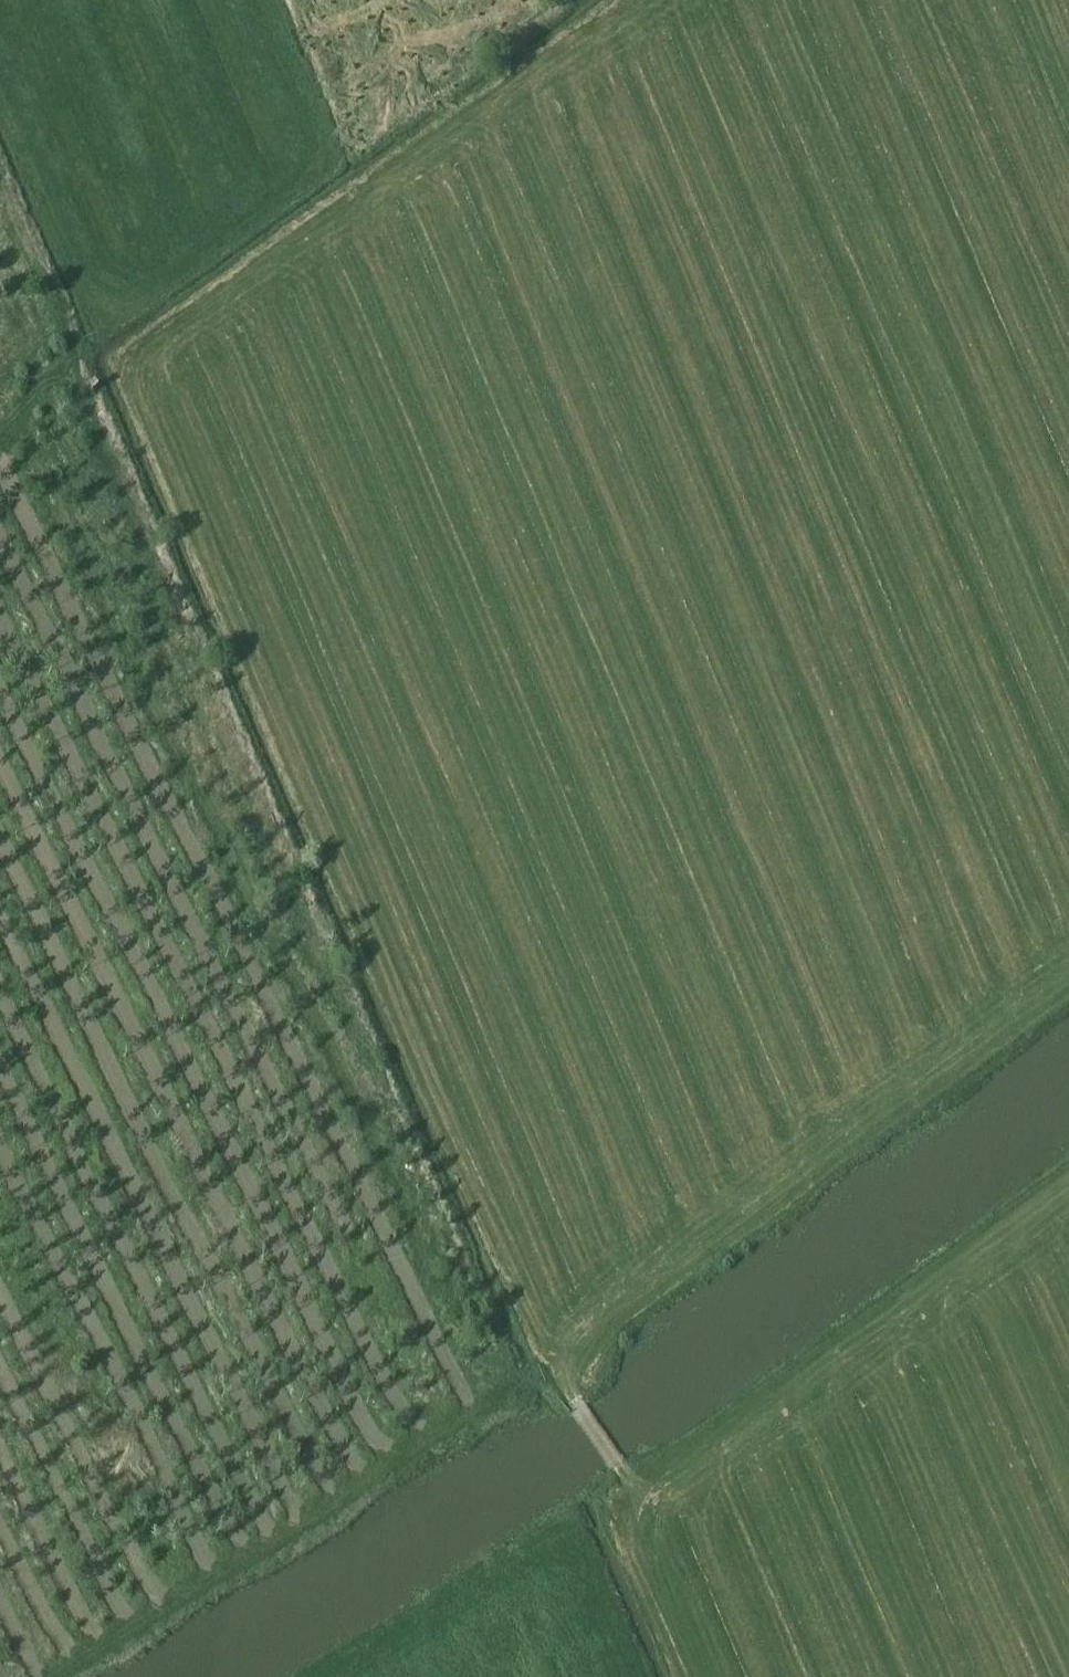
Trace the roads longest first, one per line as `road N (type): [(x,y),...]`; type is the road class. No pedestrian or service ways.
road 1 (track): [(759,1199),(558,1370),(64,1676)]
road 2 (track): [(694,1676),(628,1521),(631,1489),(567,1391),(537,1324)]

